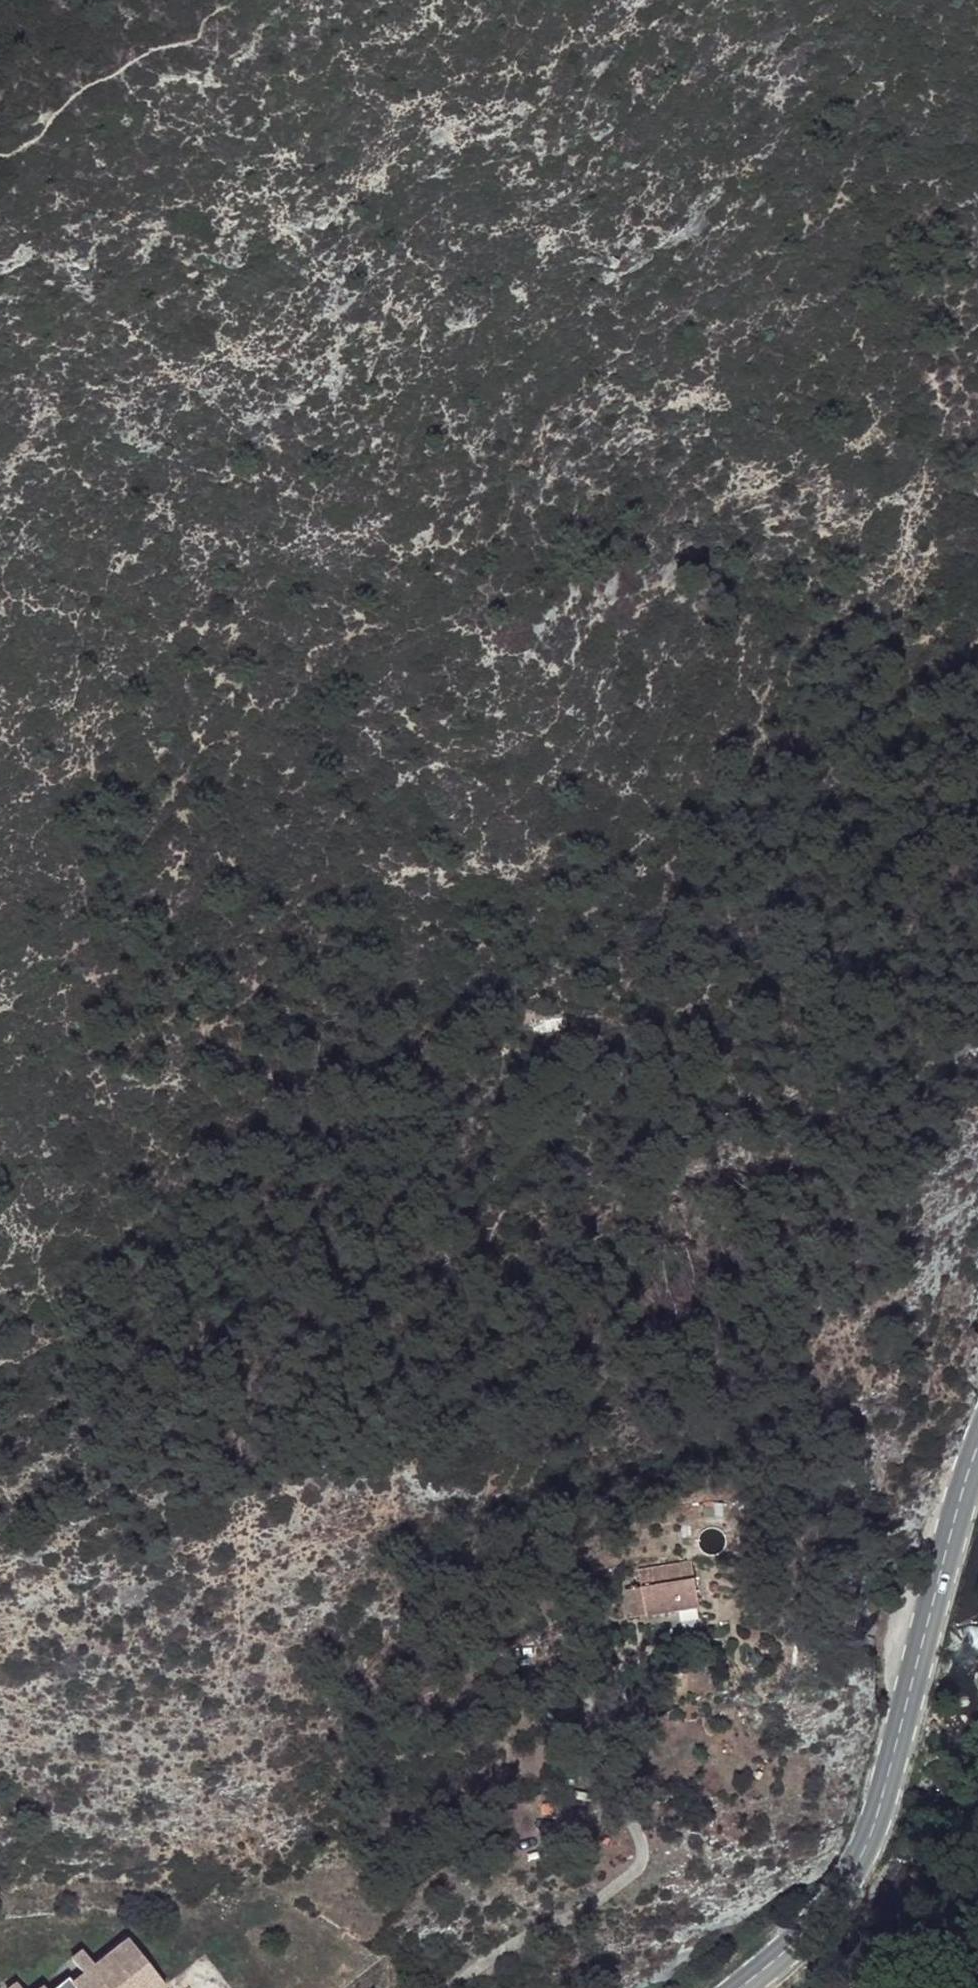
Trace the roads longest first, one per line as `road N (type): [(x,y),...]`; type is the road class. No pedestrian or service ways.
road 1 (primary): [(977,1458),(872,1832),(827,1908),(739,1987)]

